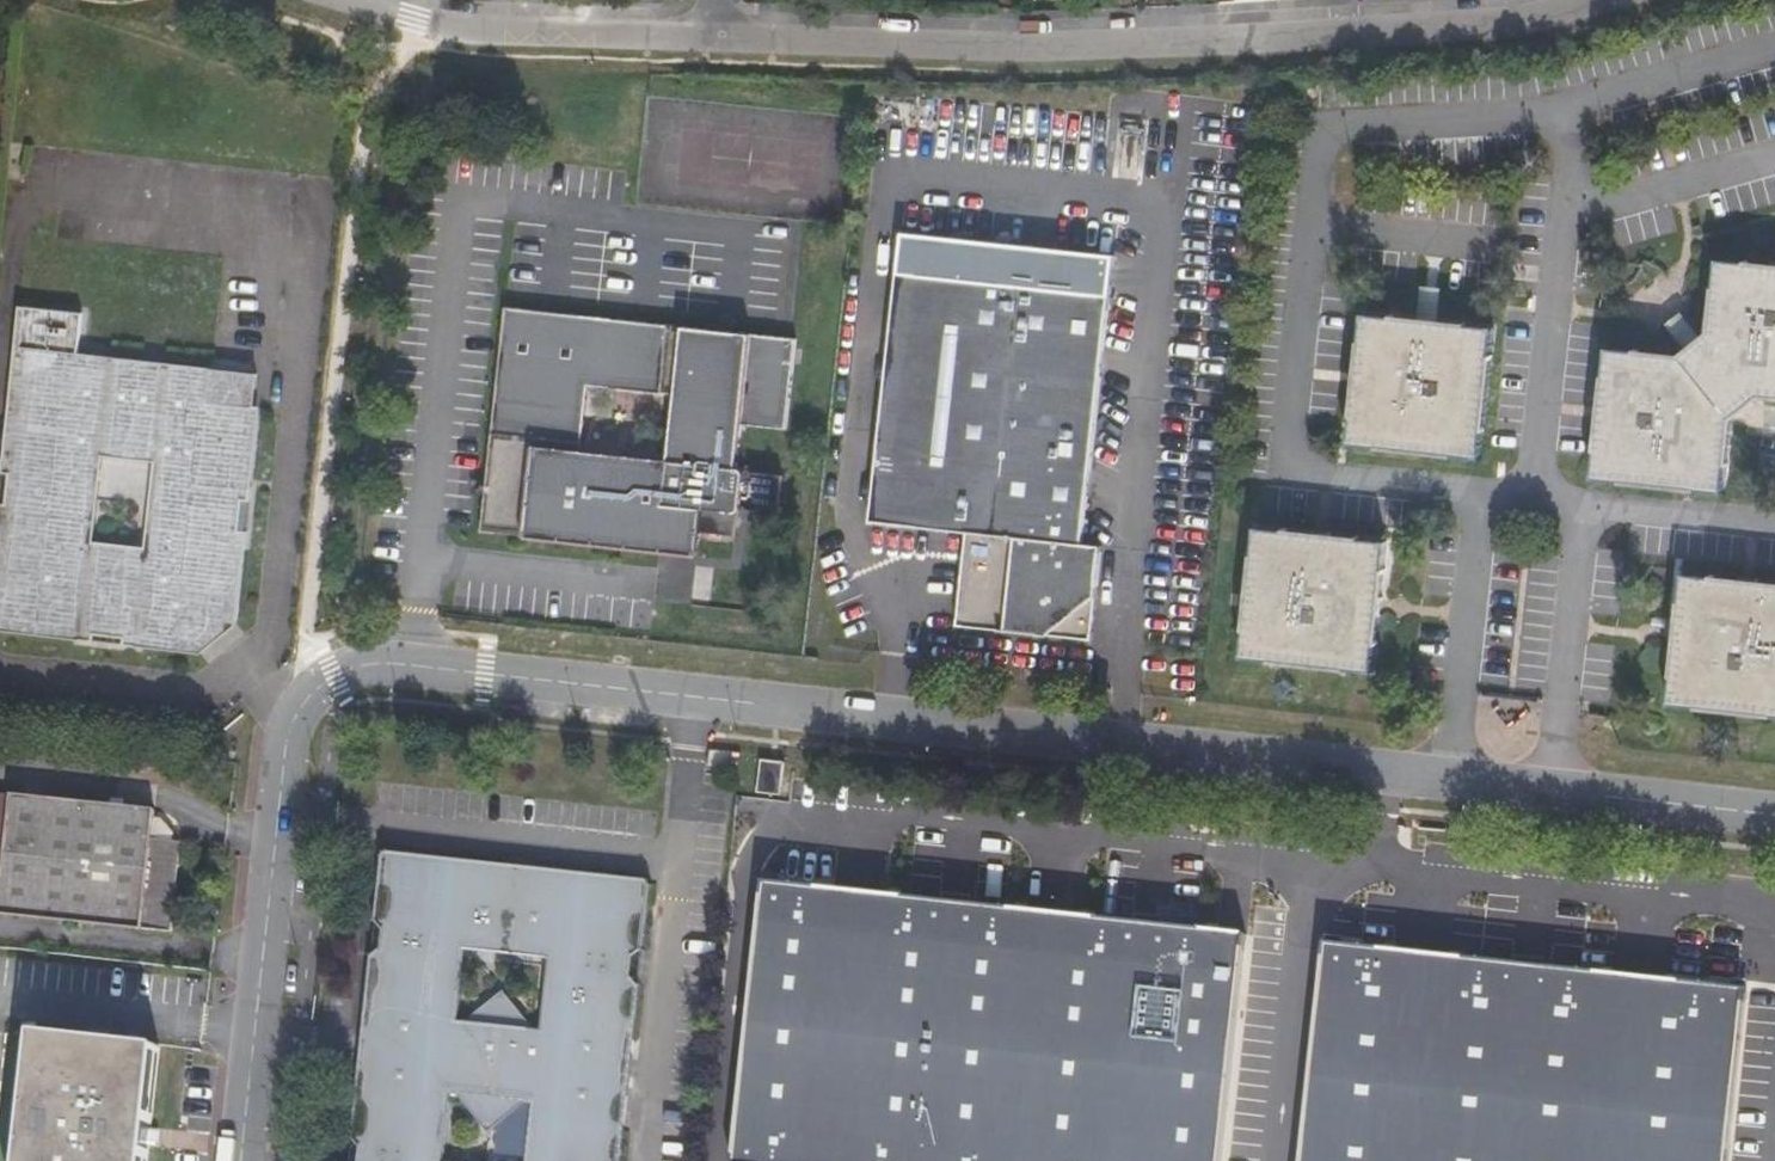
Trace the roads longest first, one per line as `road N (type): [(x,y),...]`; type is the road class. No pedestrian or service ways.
road 1 (residential): [(1774,814),(397,667),(346,670),(300,710),(285,753),(238,1160)]
road 2 (residential): [(710,36),(1075,49),(1441,28),(1613,0)]
road 3 (residential): [(348,0),(464,29),(710,36)]

